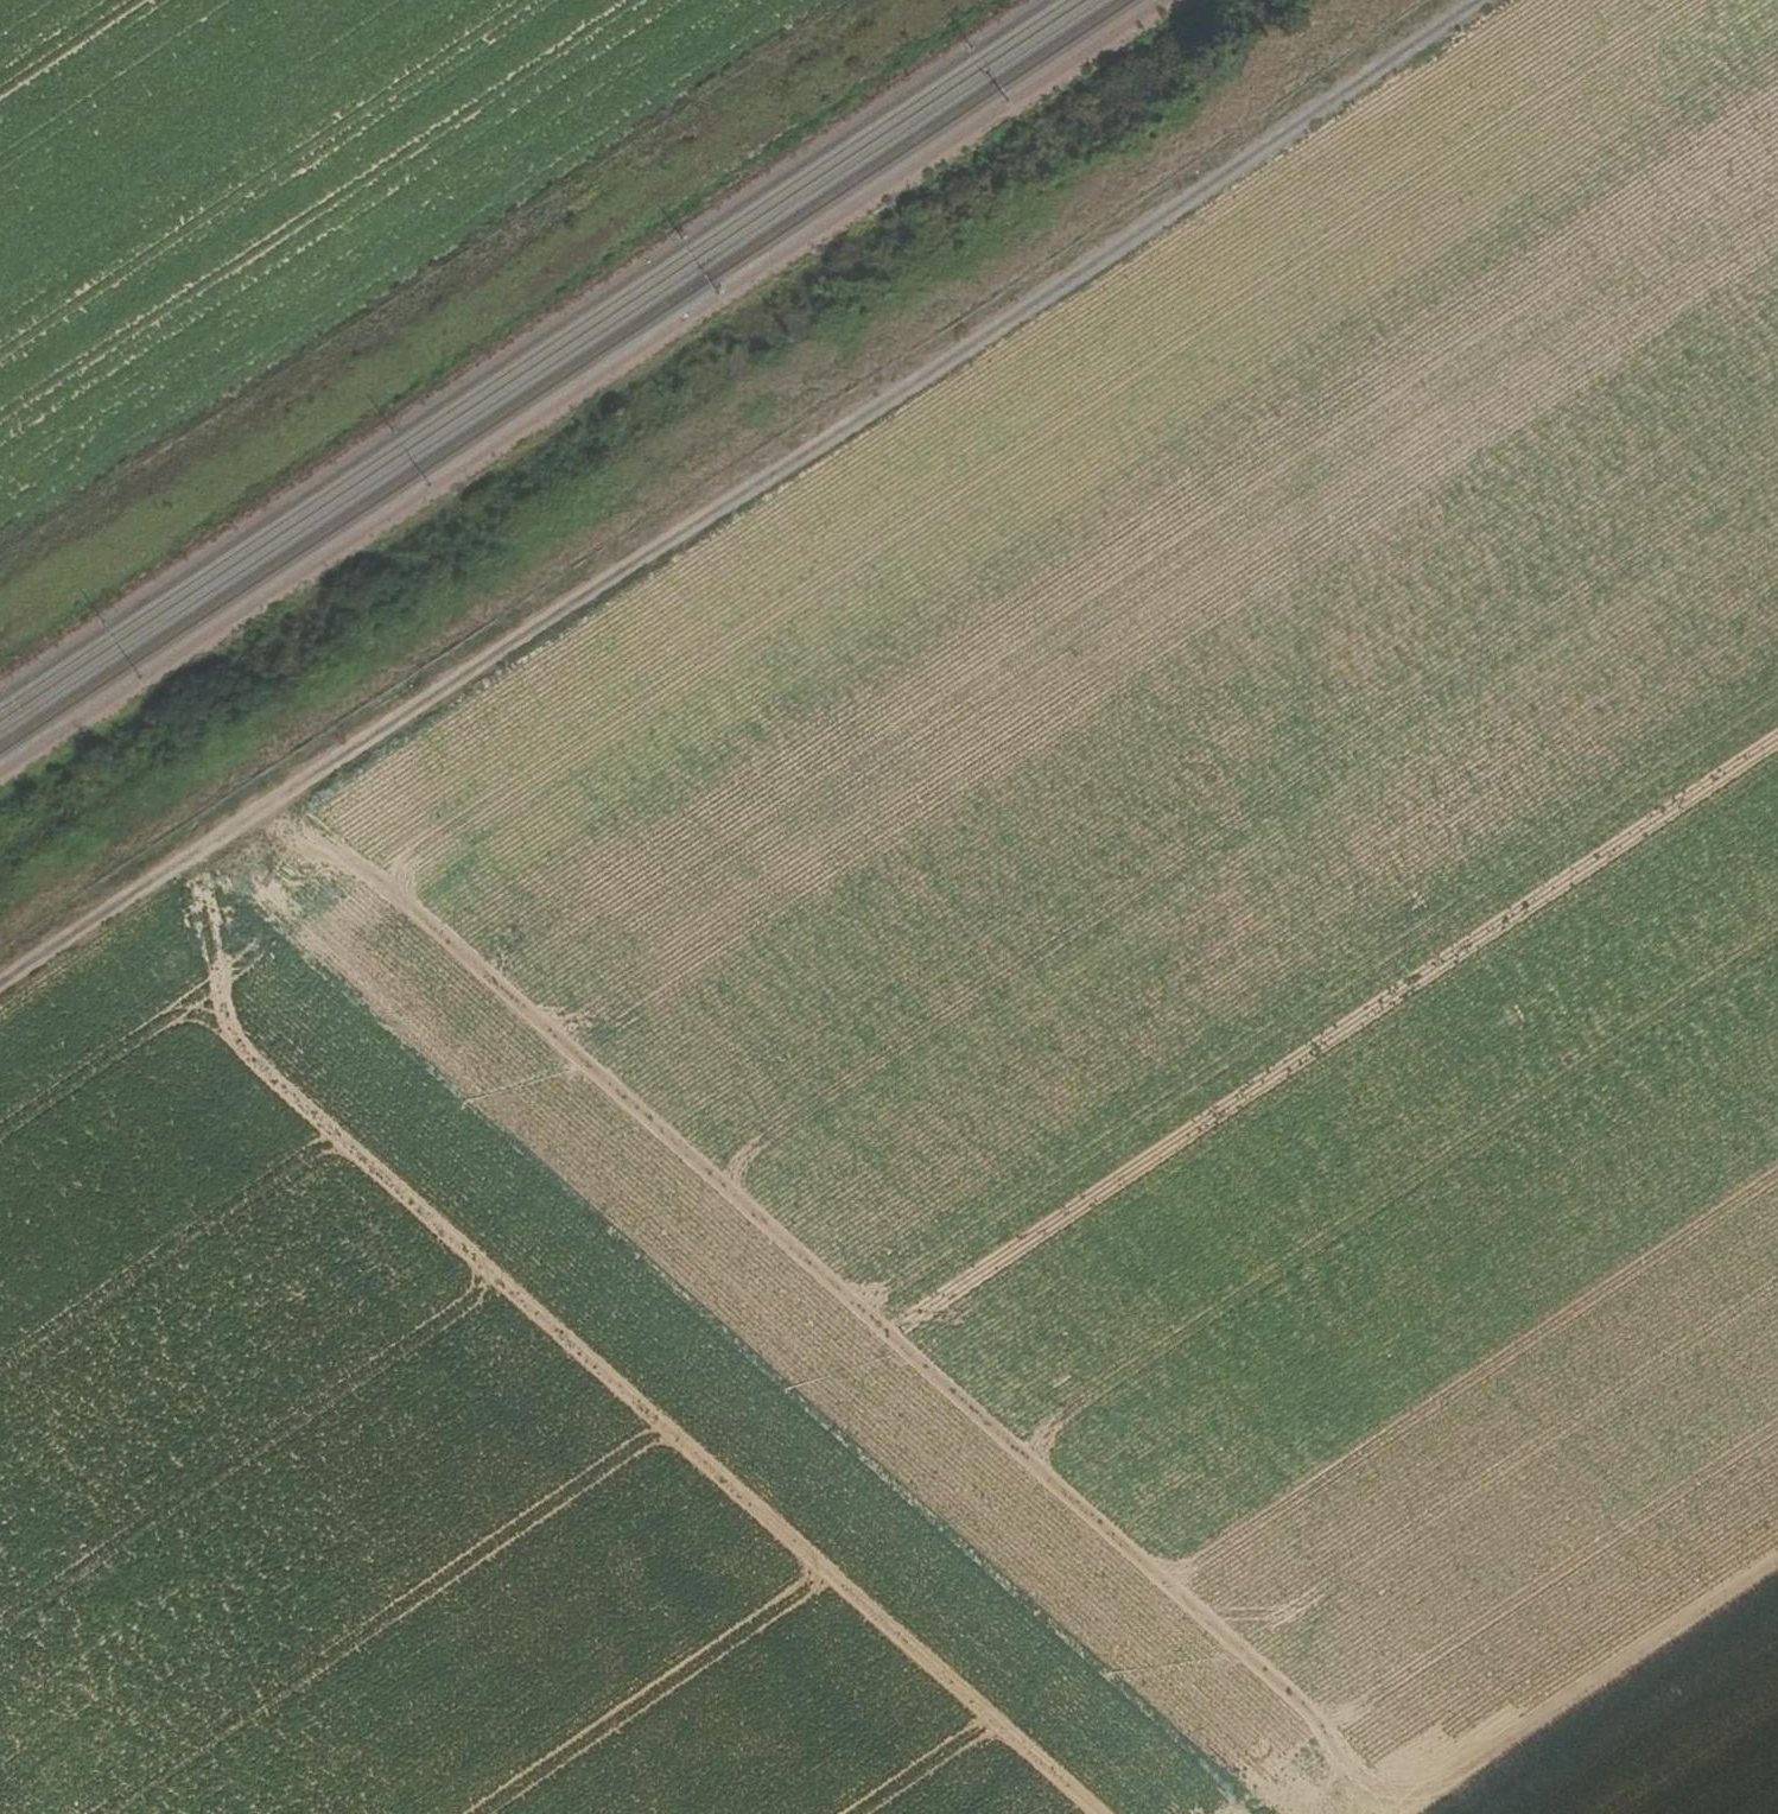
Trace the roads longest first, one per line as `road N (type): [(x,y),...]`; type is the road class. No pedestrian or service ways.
road 1 (track): [(0,982),(1475,0)]

